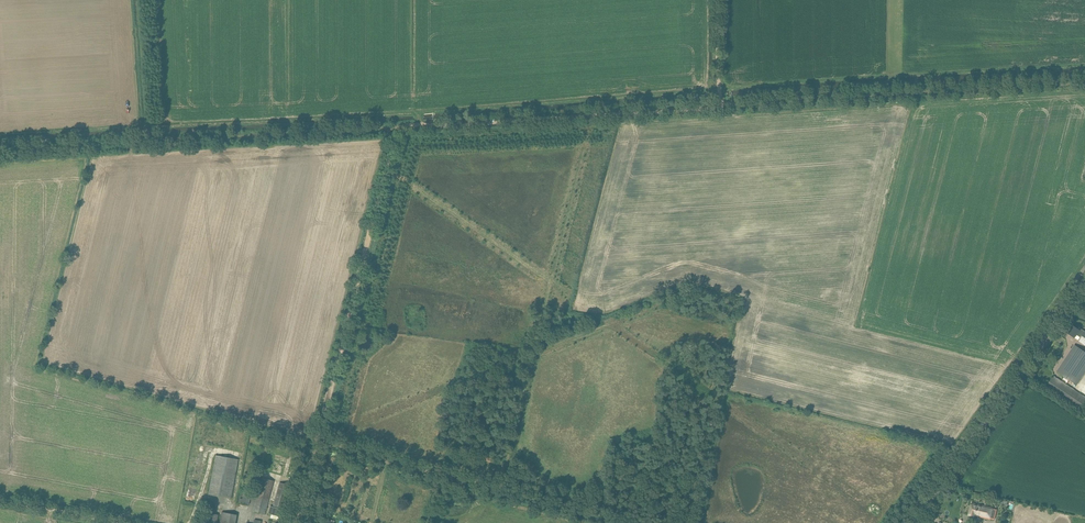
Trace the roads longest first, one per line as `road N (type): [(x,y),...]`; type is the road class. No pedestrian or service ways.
road 1 (track): [(136,0),(143,141),(397,127)]
road 2 (track): [(397,127),(718,105)]
road 3 (tertiary): [(1084,281),(914,522)]
road 4 (track): [(318,438),(386,170)]
road 5 (track): [(0,499),(123,522)]

